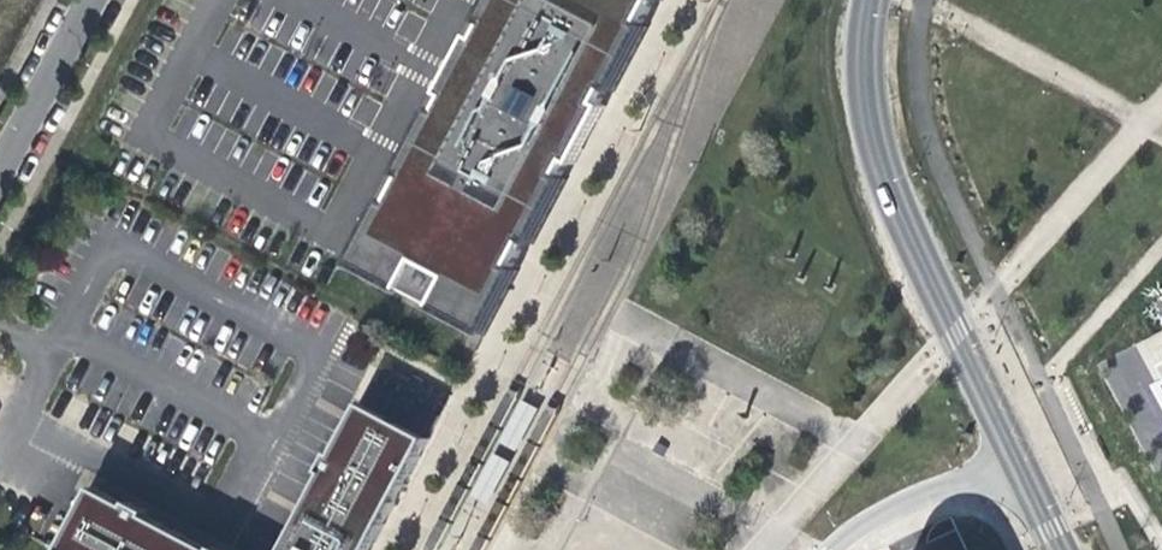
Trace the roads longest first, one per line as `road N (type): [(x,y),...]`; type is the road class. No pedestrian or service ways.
road 1 (tertiary): [(1021,470),(877,155),(864,76),(871,0)]
road 2 (unclassified): [(830,549),(868,519),(934,490),(1021,470)]
road 3 (residential): [(96,0),(0,180)]

